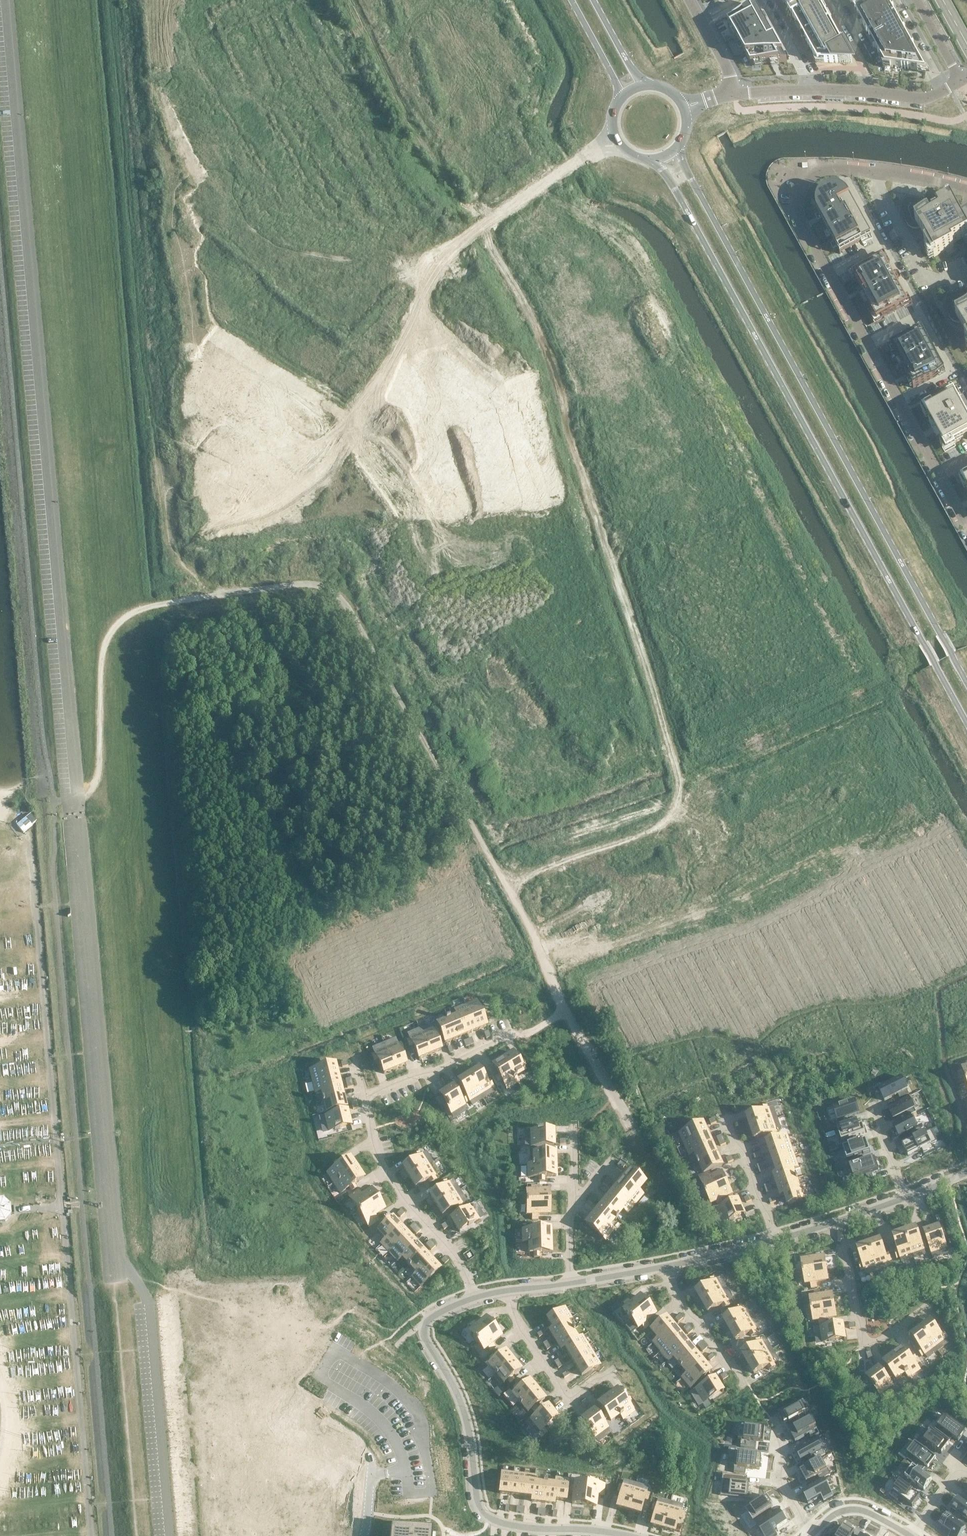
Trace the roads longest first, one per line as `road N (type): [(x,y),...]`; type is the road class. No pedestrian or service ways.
road 1 (track): [(613,138),(477,221),(561,378),(582,476),(678,788),(661,820),(633,835),(497,883)]
road 2 (track): [(137,610),(327,577),(627,1124)]
road 3 (track): [(346,0),(400,110),(477,221),(350,302),(172,453),(168,544),(183,566),(233,590)]
road 4 (secondary): [(654,161),(966,725)]
road 5 (secondary): [(966,686),(677,149)]
road 6 (residential): [(966,530),(794,203),(804,182),(834,168),(877,169),(966,191)]
road 7 (residential): [(480,1296),(385,1170),(372,1145),(366,1097),(567,1012)]
road 8 (residential): [(480,1296),(423,1330),(469,1430),(481,1512),(509,1526),(621,1535)]
road 9 (track): [(137,610),(114,627),(103,650),(98,776),(84,793),(53,801)]
road 10 (residential): [(732,95),(920,100),(962,81)]
road 11 (residential): [(926,1311),(867,1346),(830,1224)]
road 12 (residential): [(614,1371),(567,1397),(521,1333),(508,1291)]
road 13 (residential): [(742,1381),(661,1265)]
road 14 (residential): [(725,1121),(774,1238)]

